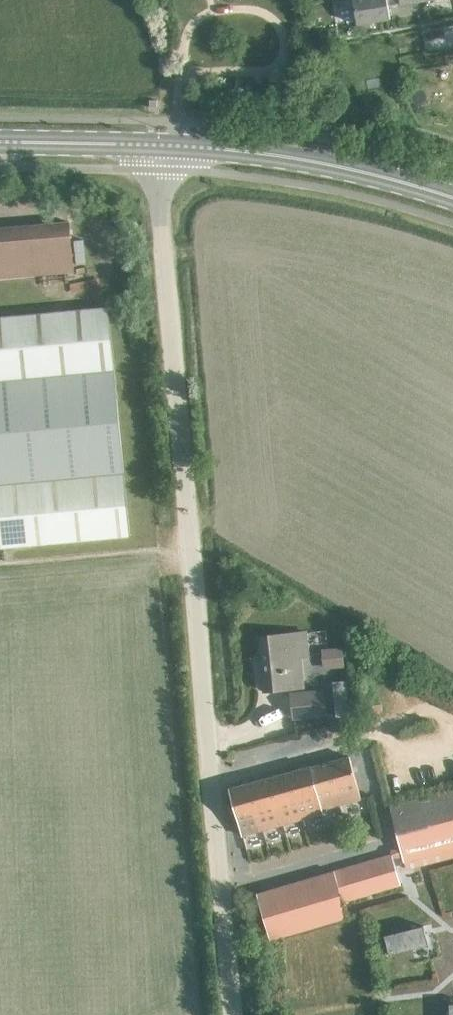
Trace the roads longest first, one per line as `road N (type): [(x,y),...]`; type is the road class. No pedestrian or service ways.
road 1 (unclassified): [(234,1014),(160,226),(165,145)]
road 2 (secondary): [(452,197),(293,157),(165,145)]
road 3 (secondary): [(0,142),(165,145)]

